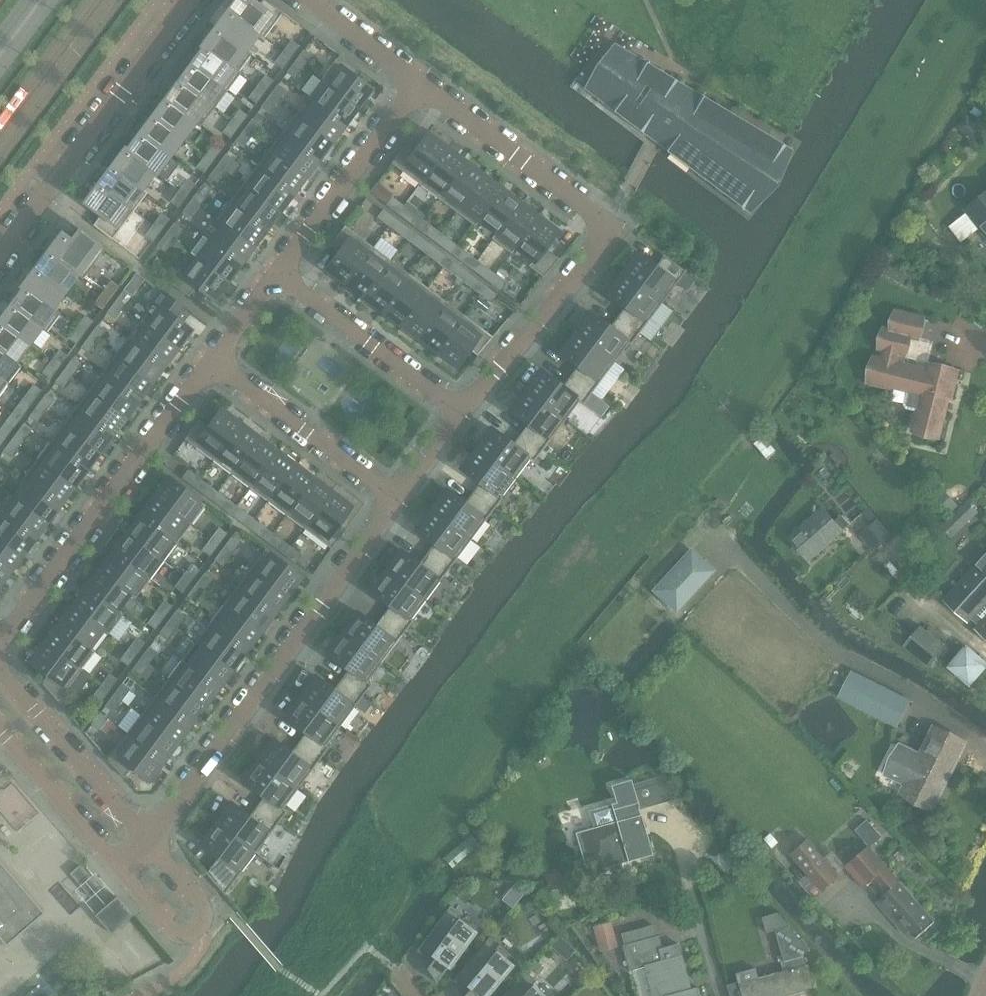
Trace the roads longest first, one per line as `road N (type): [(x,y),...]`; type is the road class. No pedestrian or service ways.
road 1 (residential): [(462,414),(603,244),(603,220),(420,83)]
road 2 (residential): [(149,841),(398,500)]
road 3 (residential): [(211,361),(0,644)]
road 4 (residential): [(0,254),(191,0)]
road 5 (residential): [(420,83),(277,274)]
road 6 (residential): [(211,361),(398,500)]
road 7 (residential): [(462,414),(277,274)]
road 8 (residential): [(149,841),(0,670)]
road 9 (residential): [(123,875),(175,930),(197,929),(200,903),(149,841)]
road 10 (residential): [(0,736),(123,875)]
road 11 (residential): [(420,83),(310,0)]

